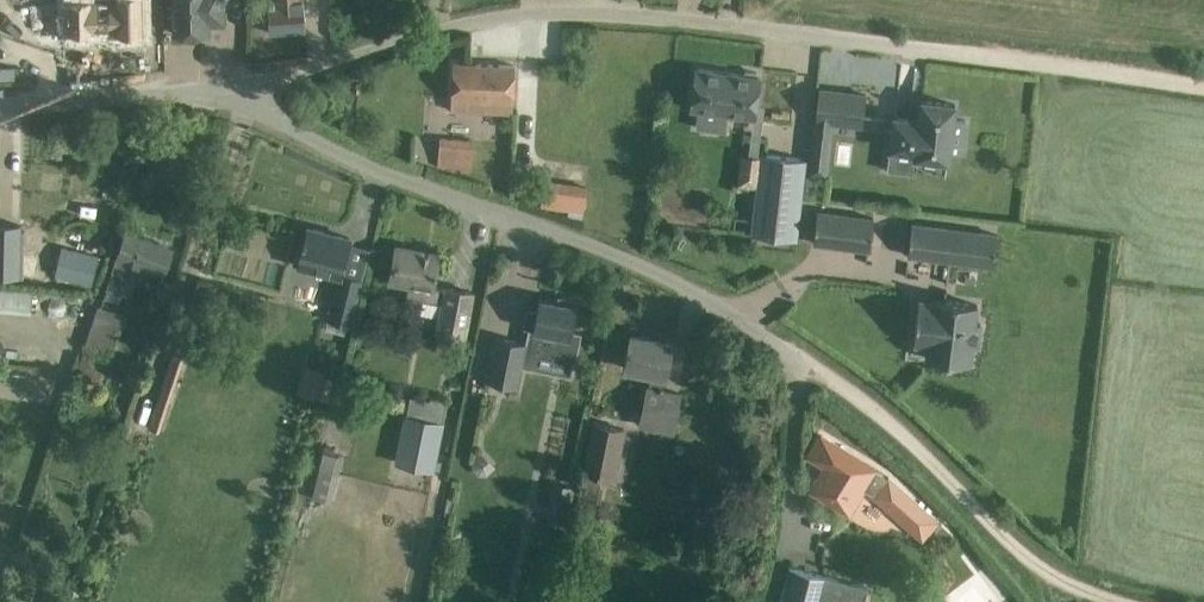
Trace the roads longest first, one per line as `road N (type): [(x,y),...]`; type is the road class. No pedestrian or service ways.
road 1 (residential): [(966,52),(638,14),(487,19),(242,88)]
road 2 (unclassified): [(814,347),(264,123),(242,88)]
road 3 (track): [(1120,601),(1031,580),(814,347)]
road 4 (unclassified): [(0,107),(242,88)]
road 5 (track): [(1203,86),(966,52)]

